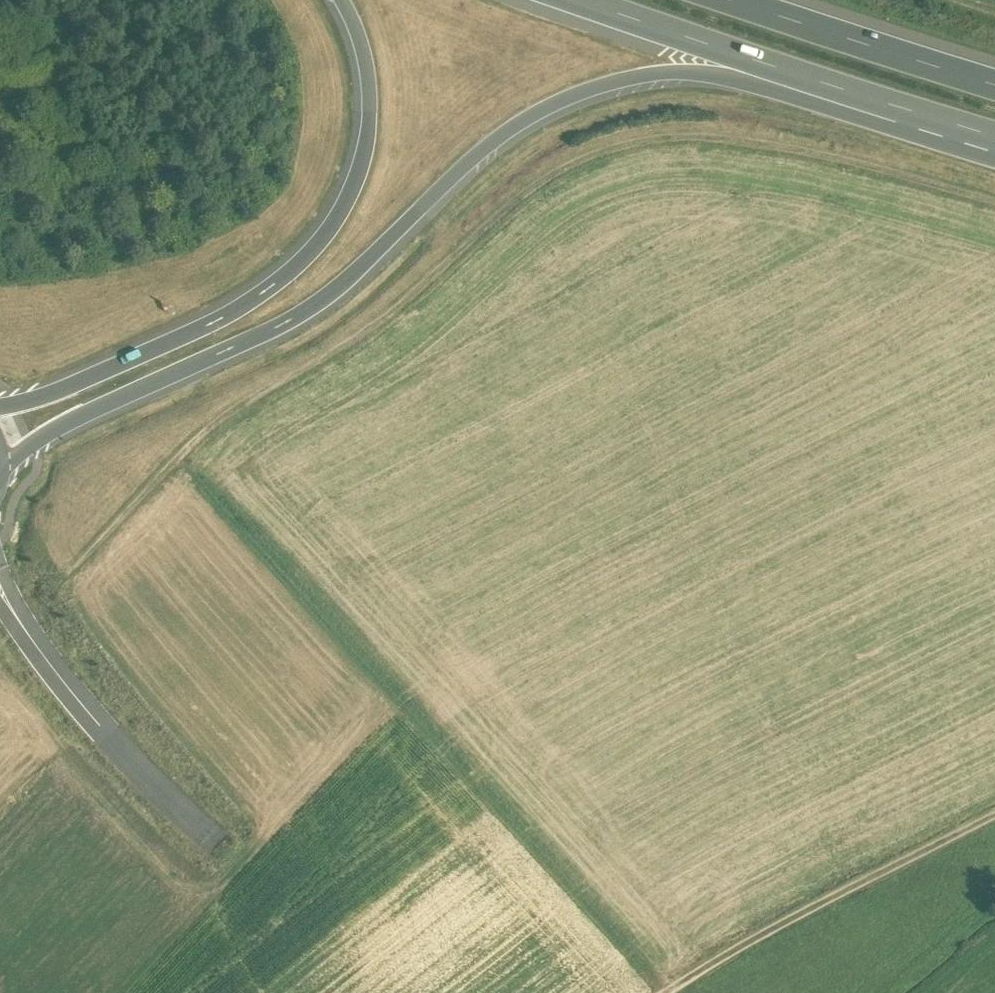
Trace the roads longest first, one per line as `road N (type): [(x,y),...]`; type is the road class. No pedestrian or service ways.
road 1 (track): [(69,574),(245,405),(376,326),(513,204),(587,161),(677,140),(753,146),(994,206)]
road 2 (motorway): [(0,469),(57,427),(329,294),(480,151),(579,94),(695,72),(923,116)]
road 3 (track): [(180,461),(308,587),(670,990)]
road 4 (motorway): [(344,0),(364,49),(370,125),(348,199),(327,234),(274,284),(218,319),(0,411)]
road 5 (track): [(994,814),(666,992)]
road 6 (motorway): [(582,0),(923,116)]
road 7 (unclassified): [(0,593),(41,657),(215,848)]
road 8 (motorway): [(994,82),(735,0)]

